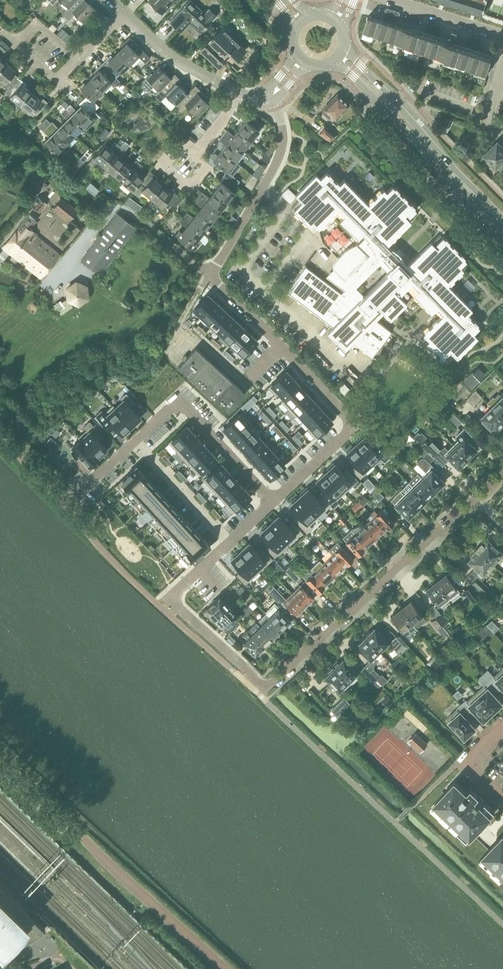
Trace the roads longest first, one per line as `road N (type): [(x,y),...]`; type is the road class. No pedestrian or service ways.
road 1 (residential): [(273,498),(354,421),(207,274),(282,150),(275,94)]
road 2 (residential): [(266,687),(502,463)]
road 3 (unclassified): [(225,968),(0,760)]
road 4 (residential): [(266,687),(170,599),(232,539)]
road 5 (residential): [(273,498),(186,402),(138,440)]
road 6 (secondary): [(470,189),(349,46)]
road 7 (secondary): [(335,66),(349,70),(470,189)]
road 8 (residential): [(2,27),(62,83),(125,14)]
road 9 (residential): [(138,440),(232,539)]
road 10 (residential): [(125,14),(172,56),(235,91)]
road 11 (residential): [(195,154),(210,167),(191,192),(161,166),(180,144)]

